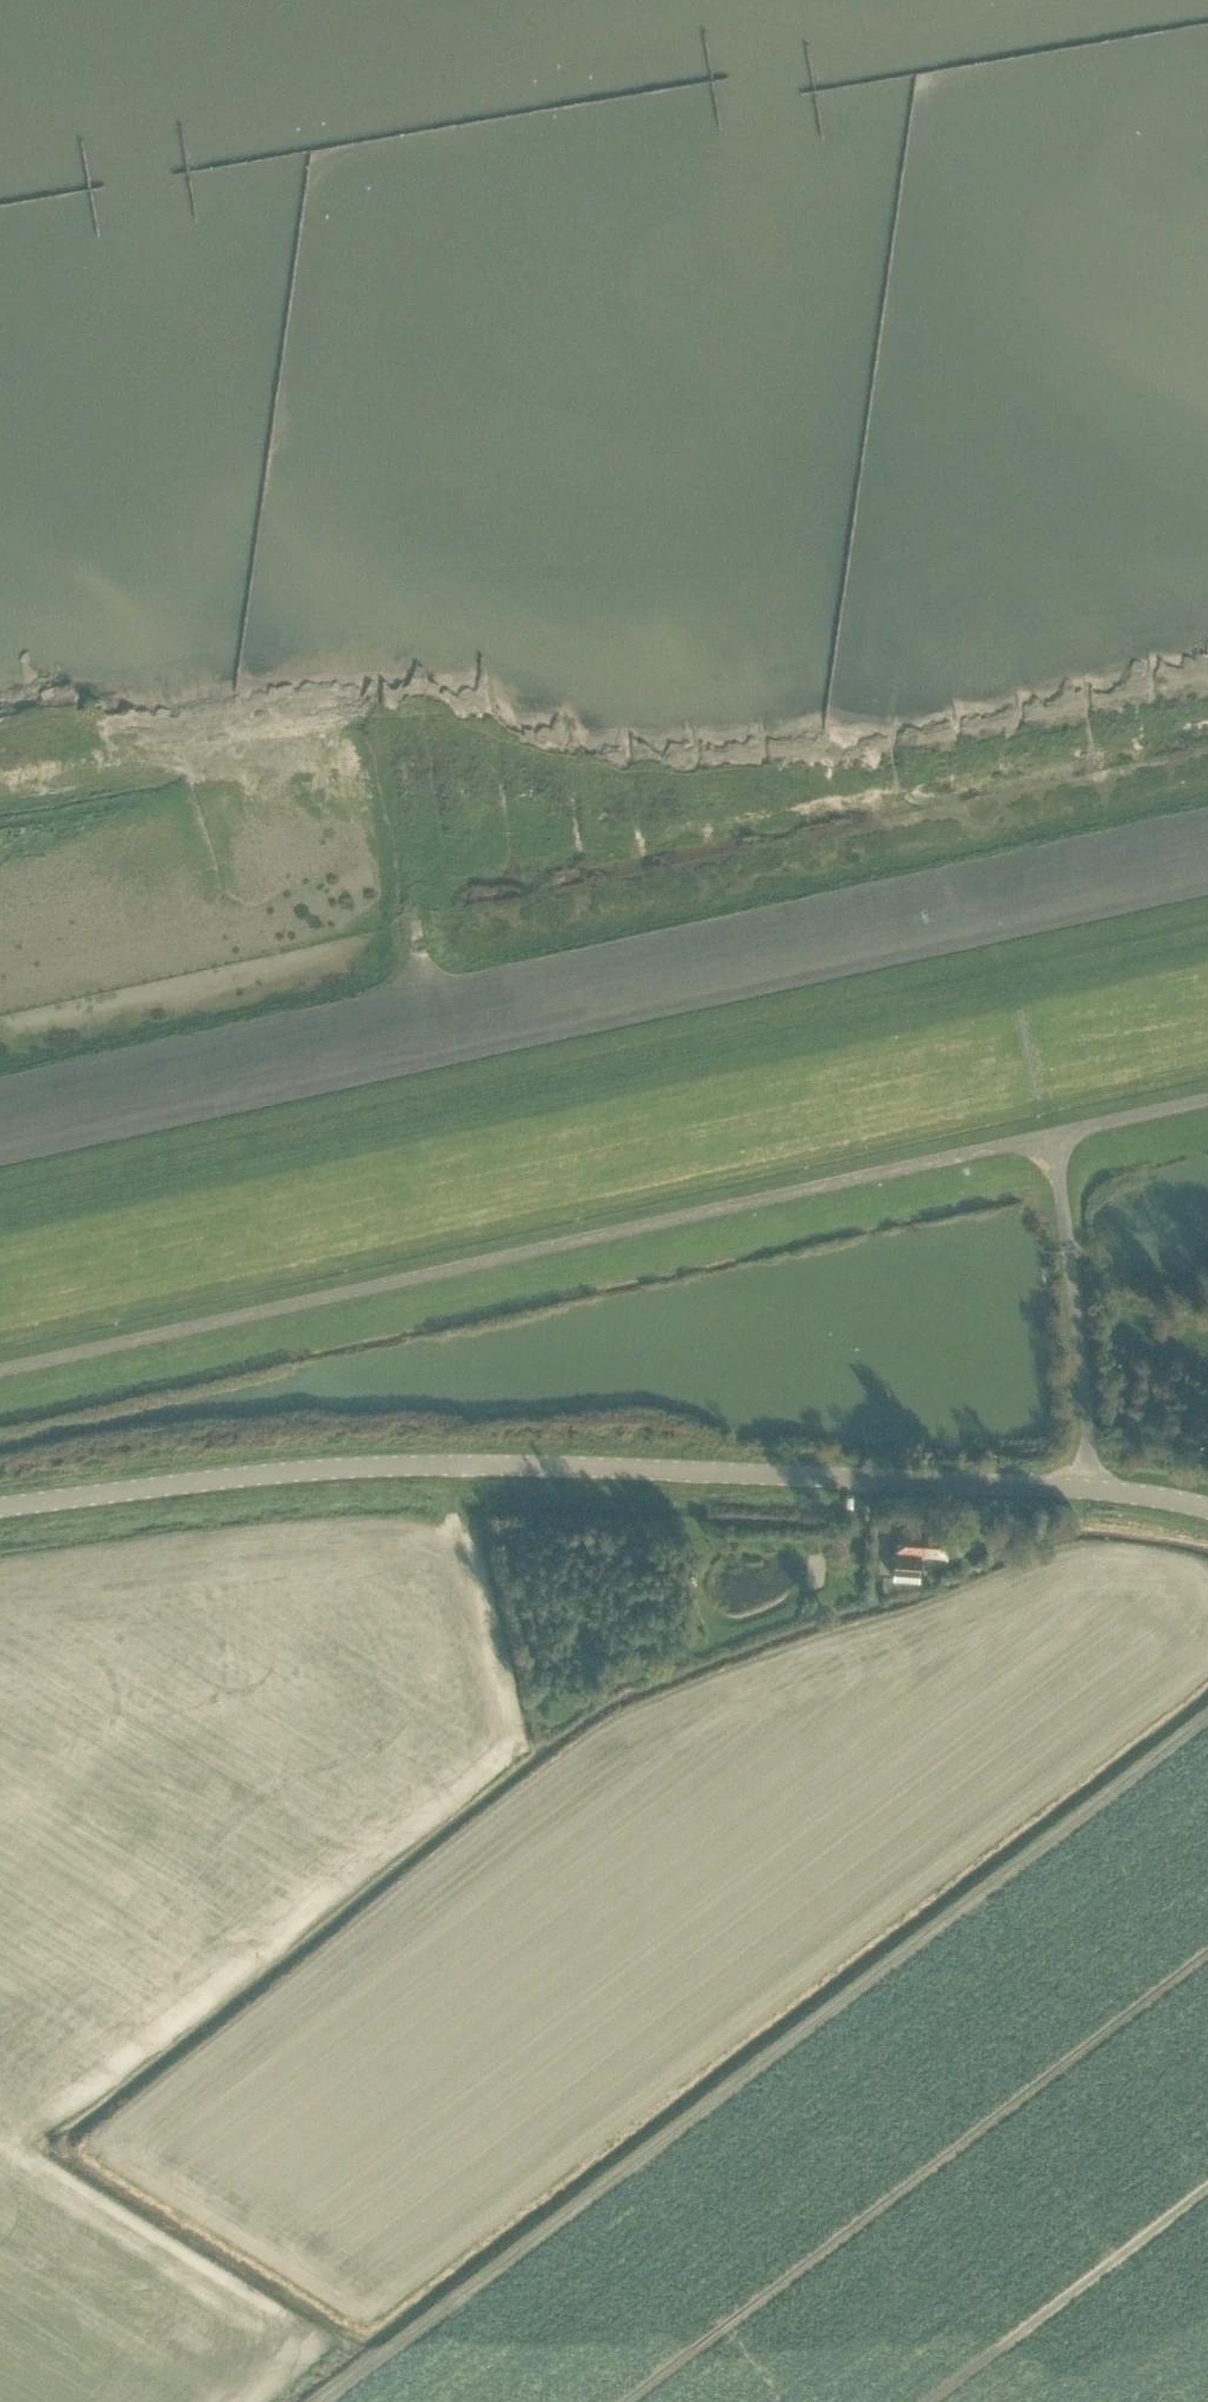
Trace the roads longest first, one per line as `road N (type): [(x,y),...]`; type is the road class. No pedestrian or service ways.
road 1 (track): [(0,1156),(1207,888)]
road 2 (tertiary): [(0,1506),(346,1465),(564,1465),(1091,1487)]
road 3 (unclassified): [(1091,1487),(1068,1250)]

